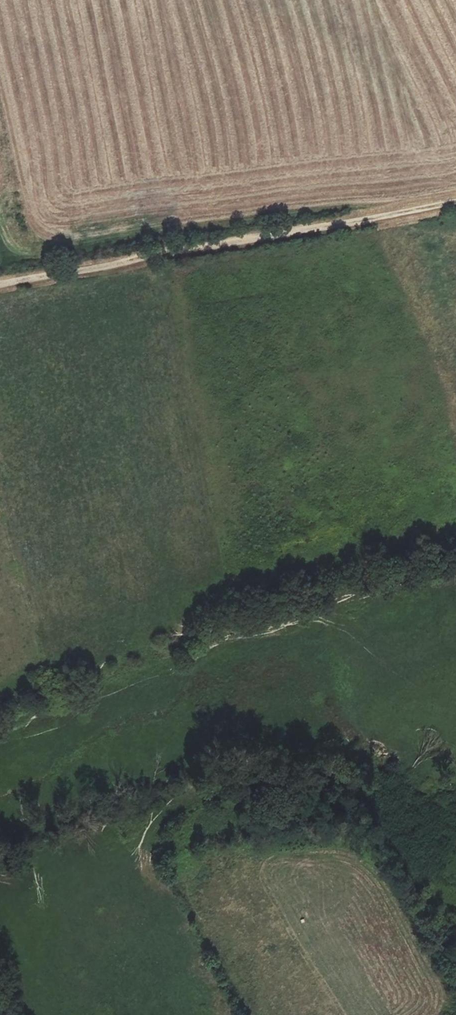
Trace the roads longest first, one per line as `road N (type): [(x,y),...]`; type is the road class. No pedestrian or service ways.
road 1 (track): [(0,284),(455,204)]

